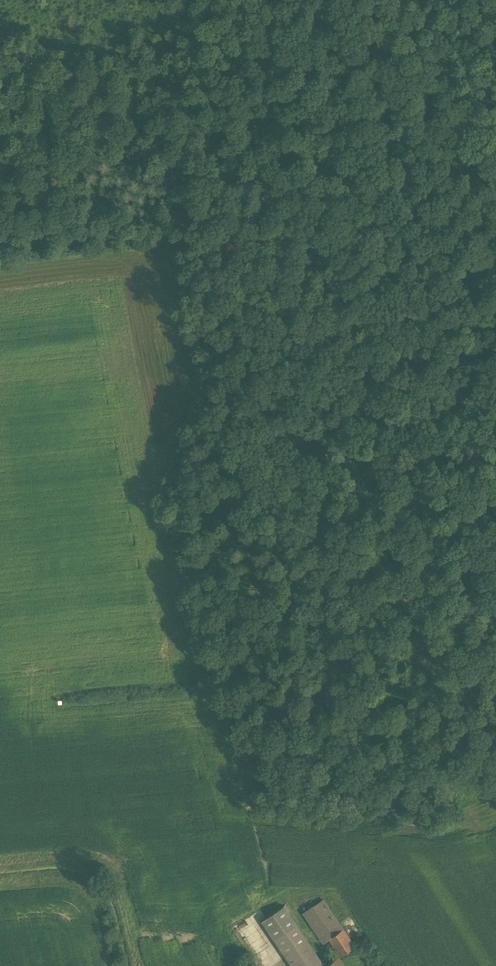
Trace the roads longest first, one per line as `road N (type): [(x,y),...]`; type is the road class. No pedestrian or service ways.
road 1 (track): [(289,186),(441,706),(452,808)]
road 2 (track): [(0,123),(495,233)]
road 3 (track): [(495,613),(179,586)]

